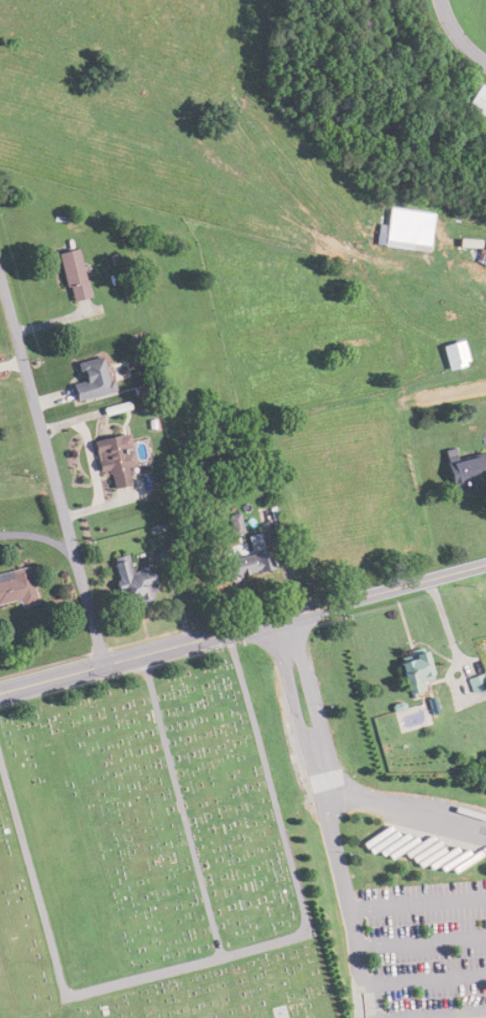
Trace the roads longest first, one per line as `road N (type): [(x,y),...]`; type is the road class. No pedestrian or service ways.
road 1 (residential): [(106,665),(0,276)]
road 2 (primary): [(0,692),(319,608)]
road 3 (primary): [(319,608),(485,564)]

